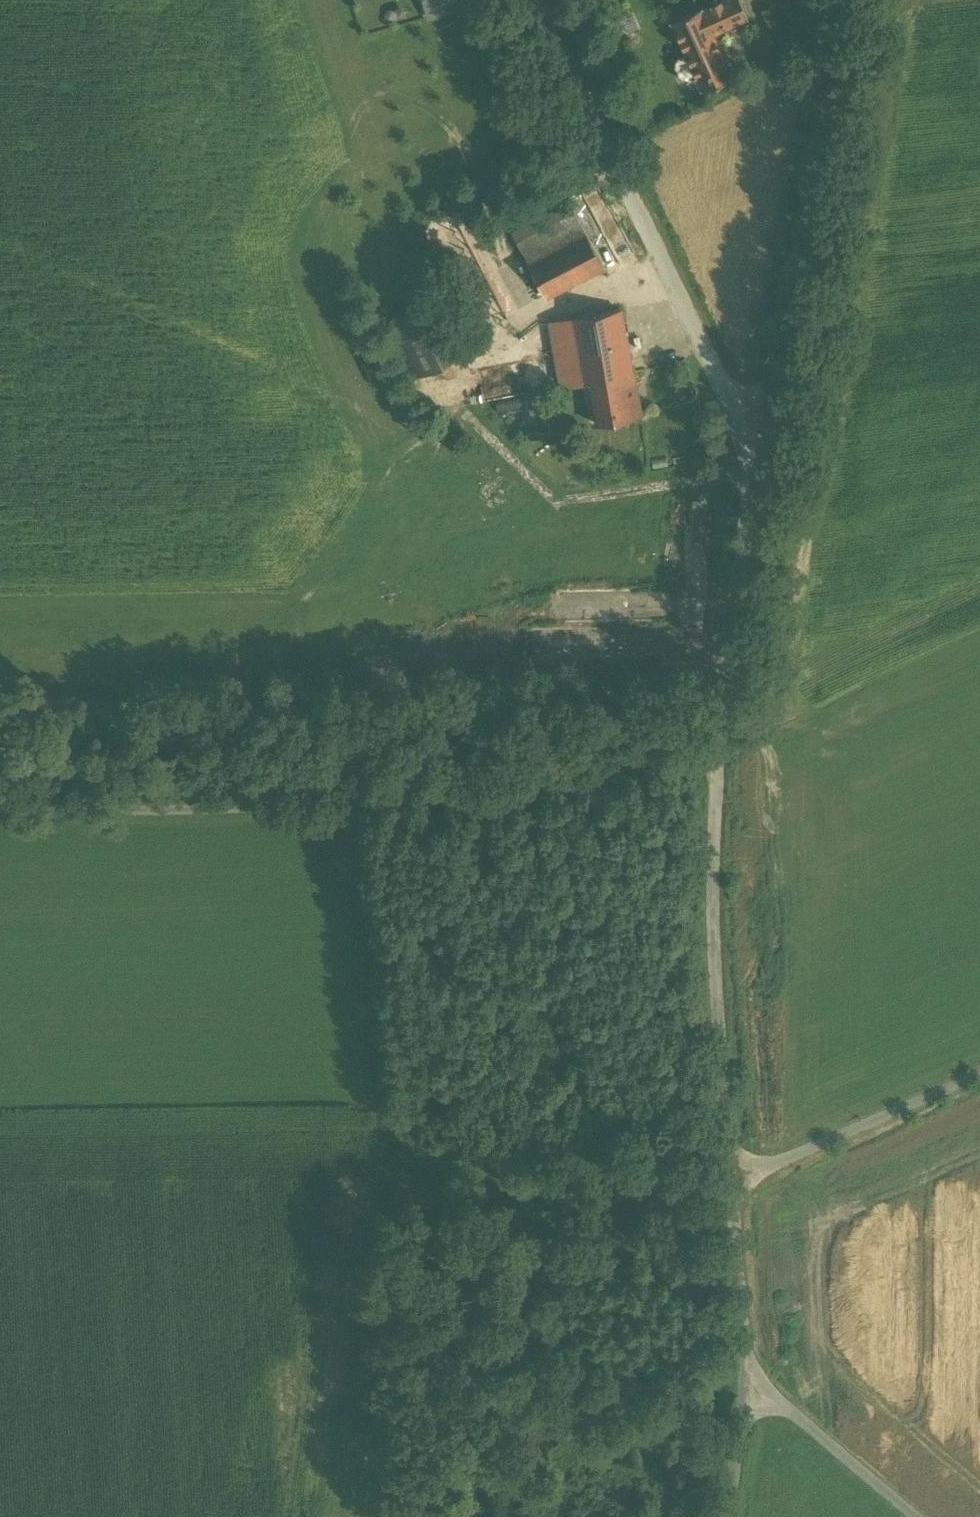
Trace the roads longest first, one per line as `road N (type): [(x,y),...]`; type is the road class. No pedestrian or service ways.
road 1 (unclassified): [(0,811),(239,808),(568,754),(718,742)]
road 2 (unclassified): [(745,1390),(712,959),(718,742)]
road 3 (unclassified): [(767,431),(540,0)]
road 4 (unclassified): [(767,431),(835,0)]
road 5 (unclassified): [(718,742),(767,431)]
road 6 (unclassified): [(745,1390),(797,1415),(918,1516)]
road 7 (unclassified): [(724,1516),(745,1390)]

